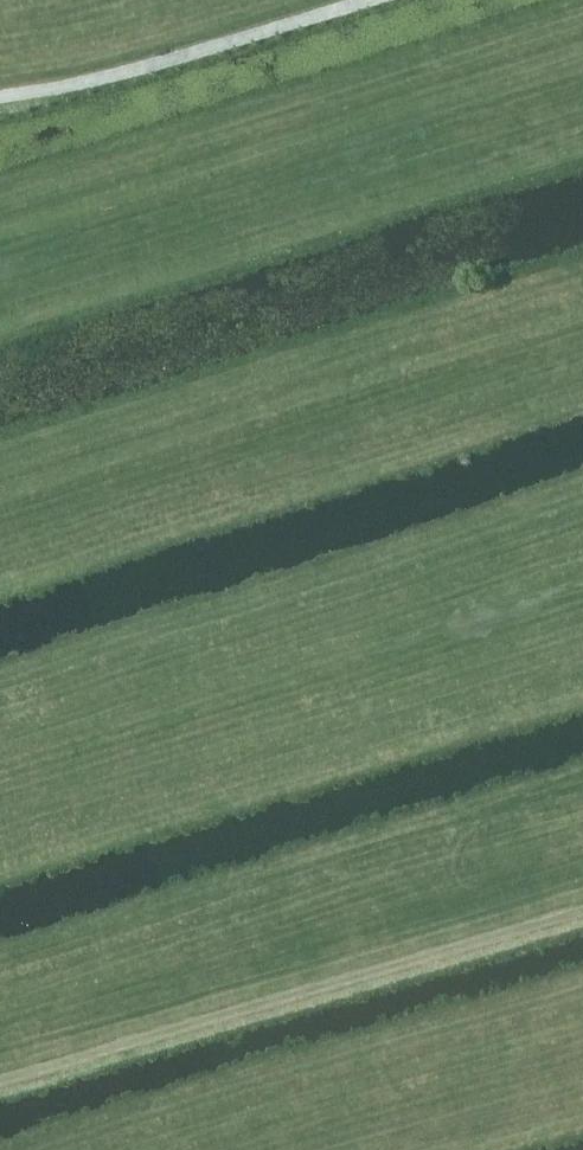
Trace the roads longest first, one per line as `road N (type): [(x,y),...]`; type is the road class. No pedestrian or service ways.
road 1 (track): [(0,1079),(582,910)]

